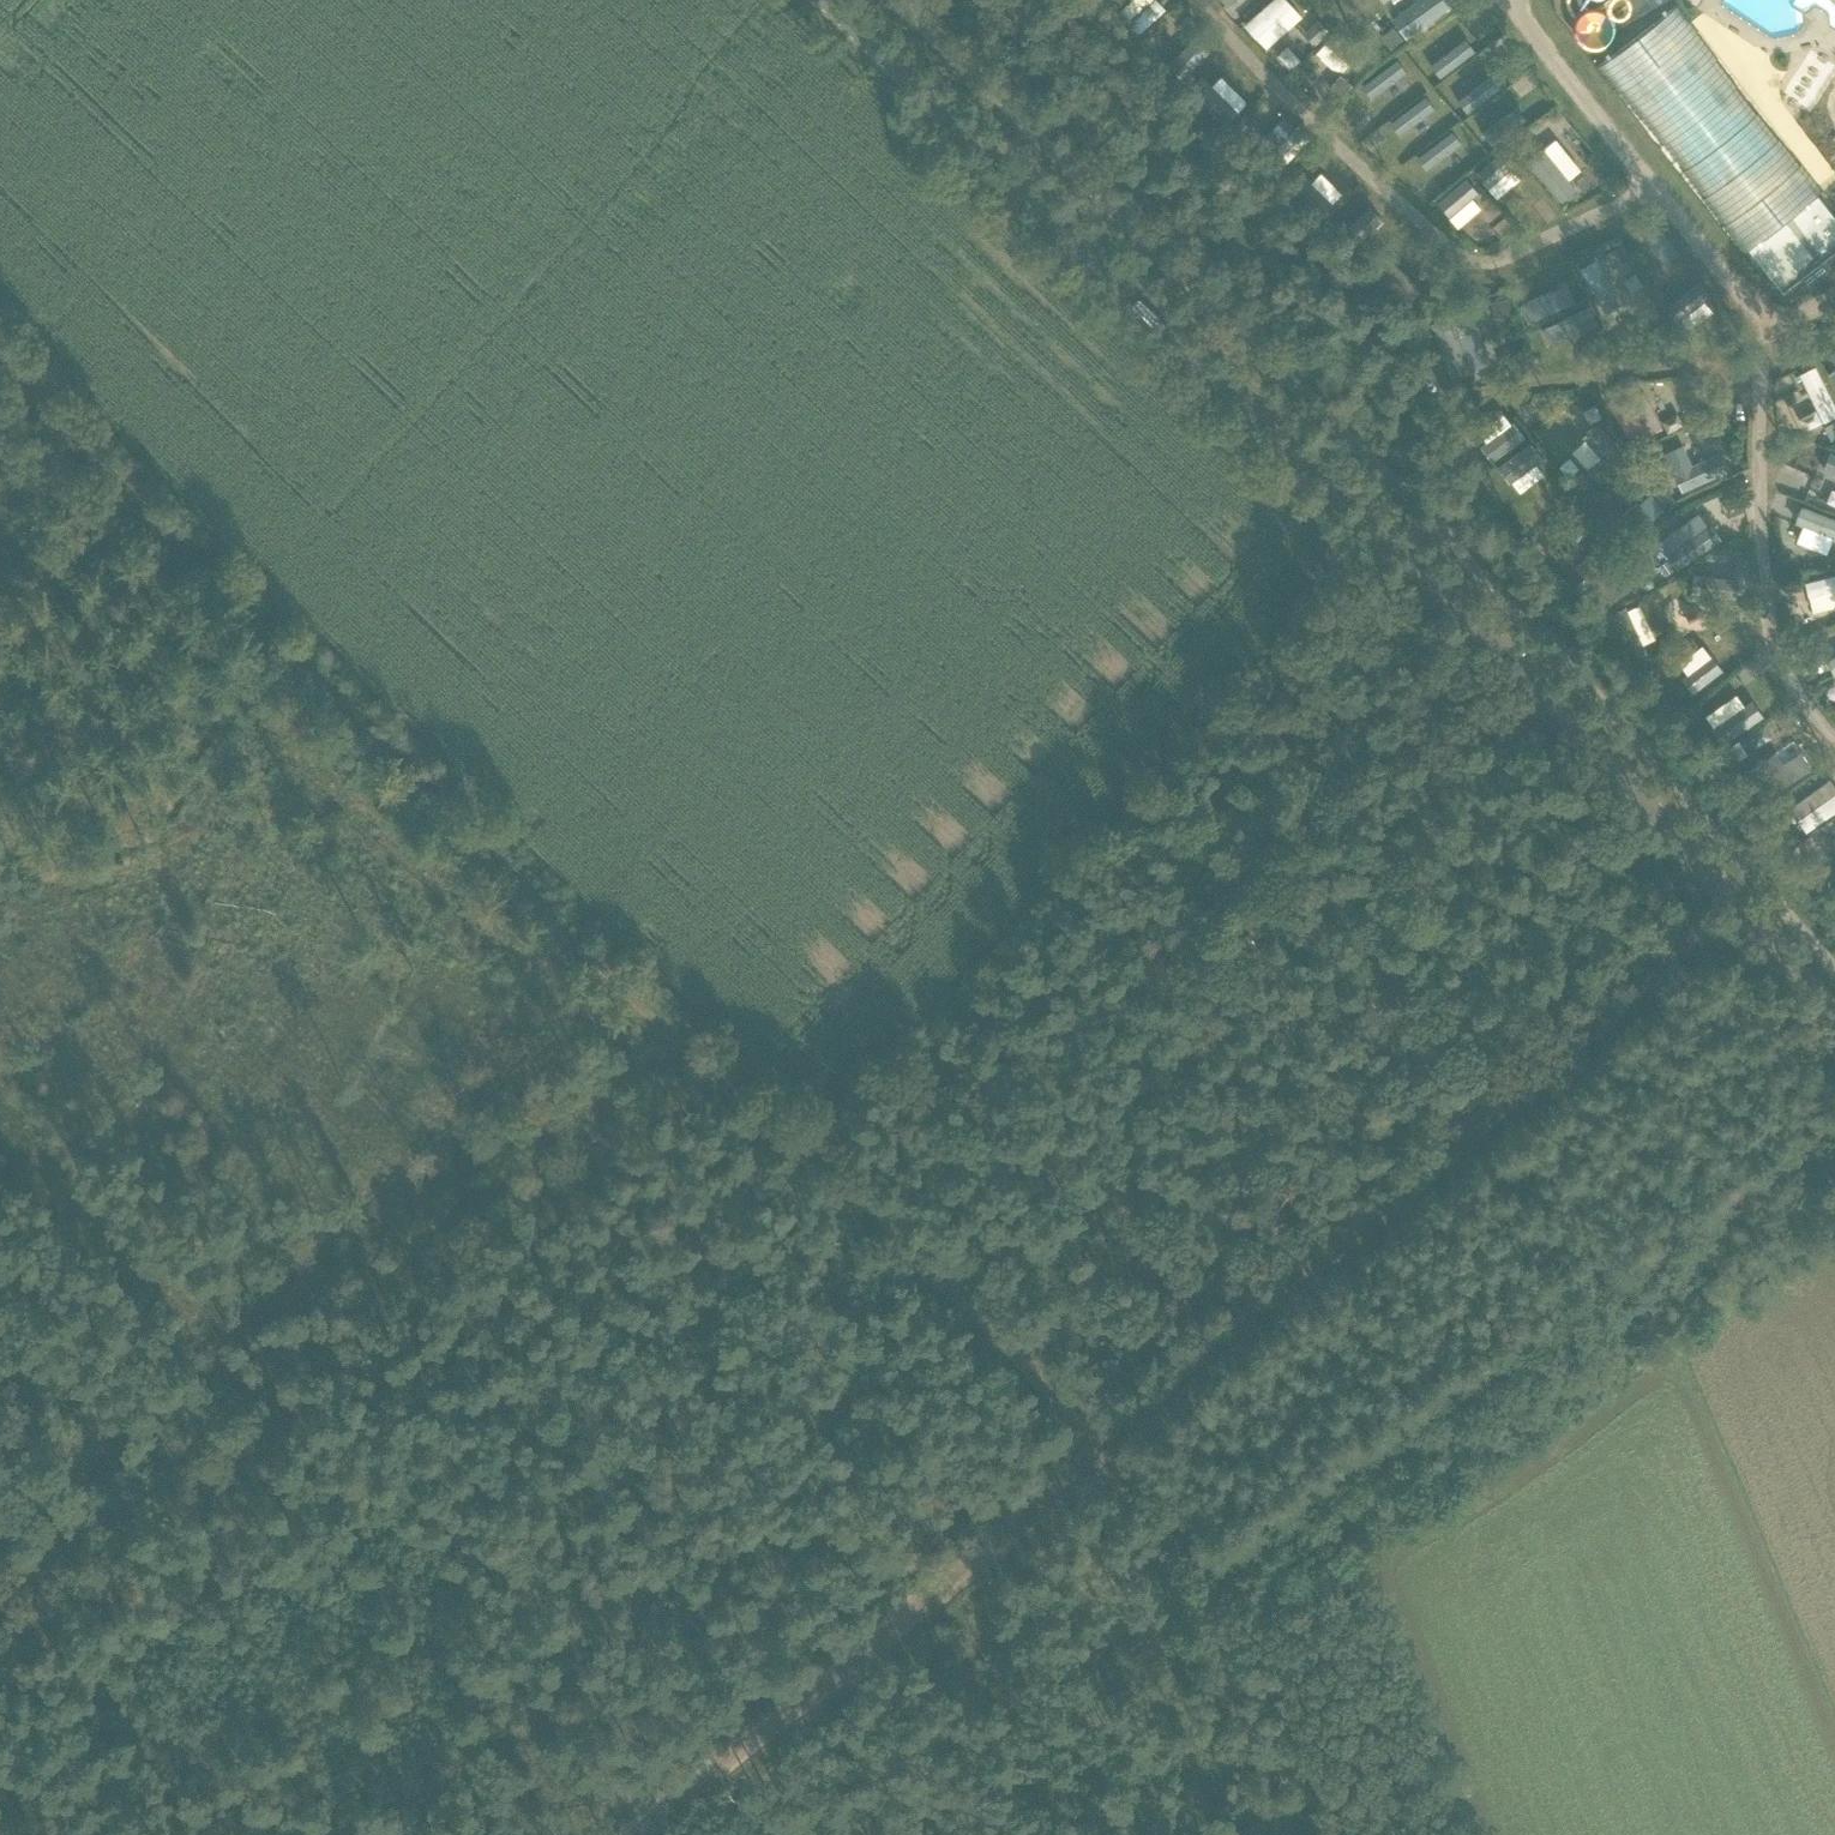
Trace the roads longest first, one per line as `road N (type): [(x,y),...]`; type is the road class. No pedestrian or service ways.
road 1 (track): [(0,360),(659,1031),(1094,1445)]
road 2 (tertiary): [(1834,1022),(1297,442),(840,0)]
road 3 (track): [(1734,909),(1094,1445)]
road 4 (track): [(1094,1445),(629,1834)]

